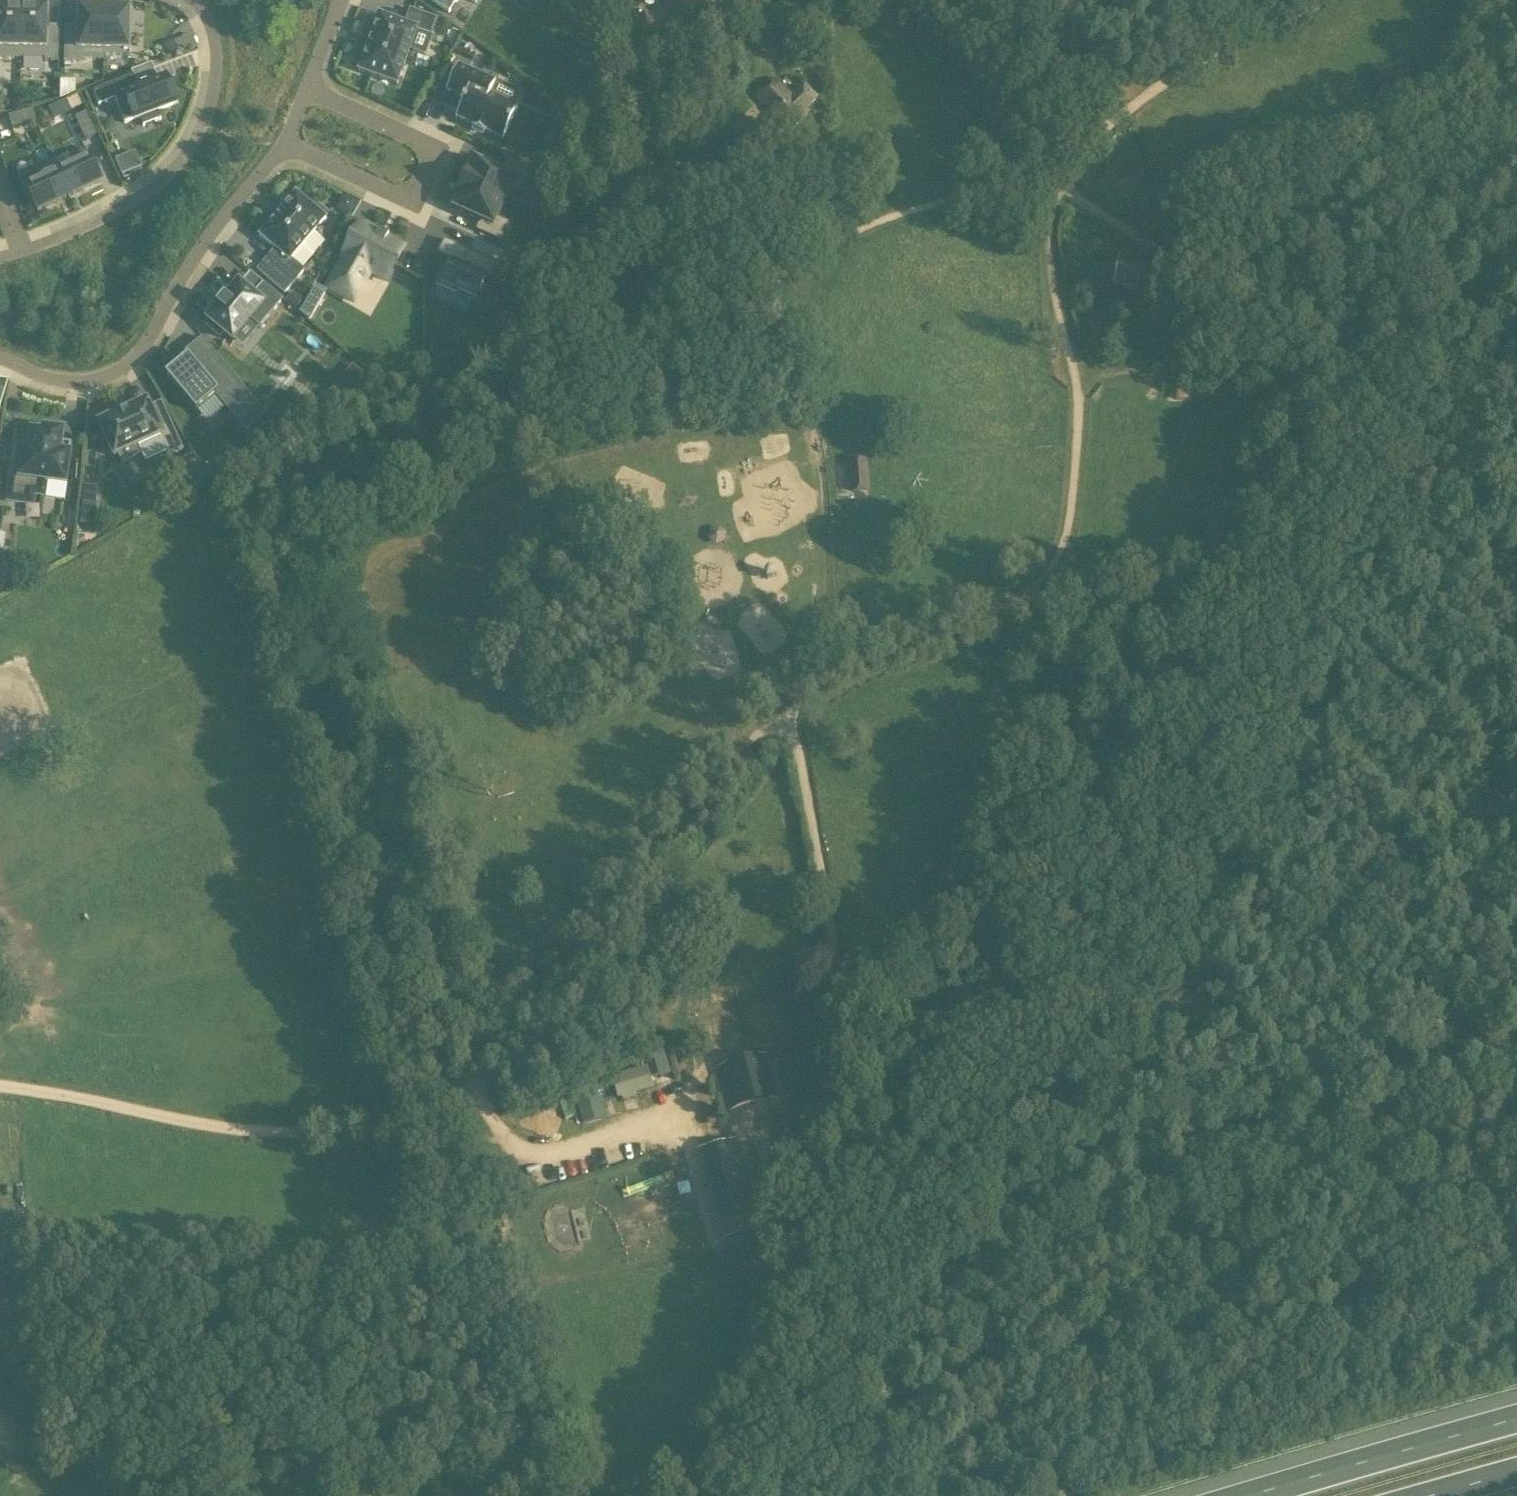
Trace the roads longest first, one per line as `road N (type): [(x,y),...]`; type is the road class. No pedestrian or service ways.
road 1 (track): [(790,719),(750,741),(585,951),(453,1097),(395,1122),(320,1134),(242,1129),(0,1085)]
road 2 (track): [(790,719),(831,933),(831,1003),(798,1192),(809,1251),(858,1320),(1064,1495)]
road 3 (track): [(1047,176),(1050,281),(1078,414),(1063,544),(1018,598),(817,679),(790,719)]
road 4 (residential): [(0,361),(48,382),(88,384),(132,365),(284,146)]
road 5 (residential): [(183,0),(212,37),(216,73),(188,156),(93,226),(15,257)]
road 6 (residential): [(284,146),(414,203),(437,149),(306,89)]
road 7 (track): [(1047,176),(1168,80),(1327,0)]
road 8 (motorway): [(1516,1419),(1251,1495)]
road 9 (track): [(910,0),(1022,130),(1047,176)]

